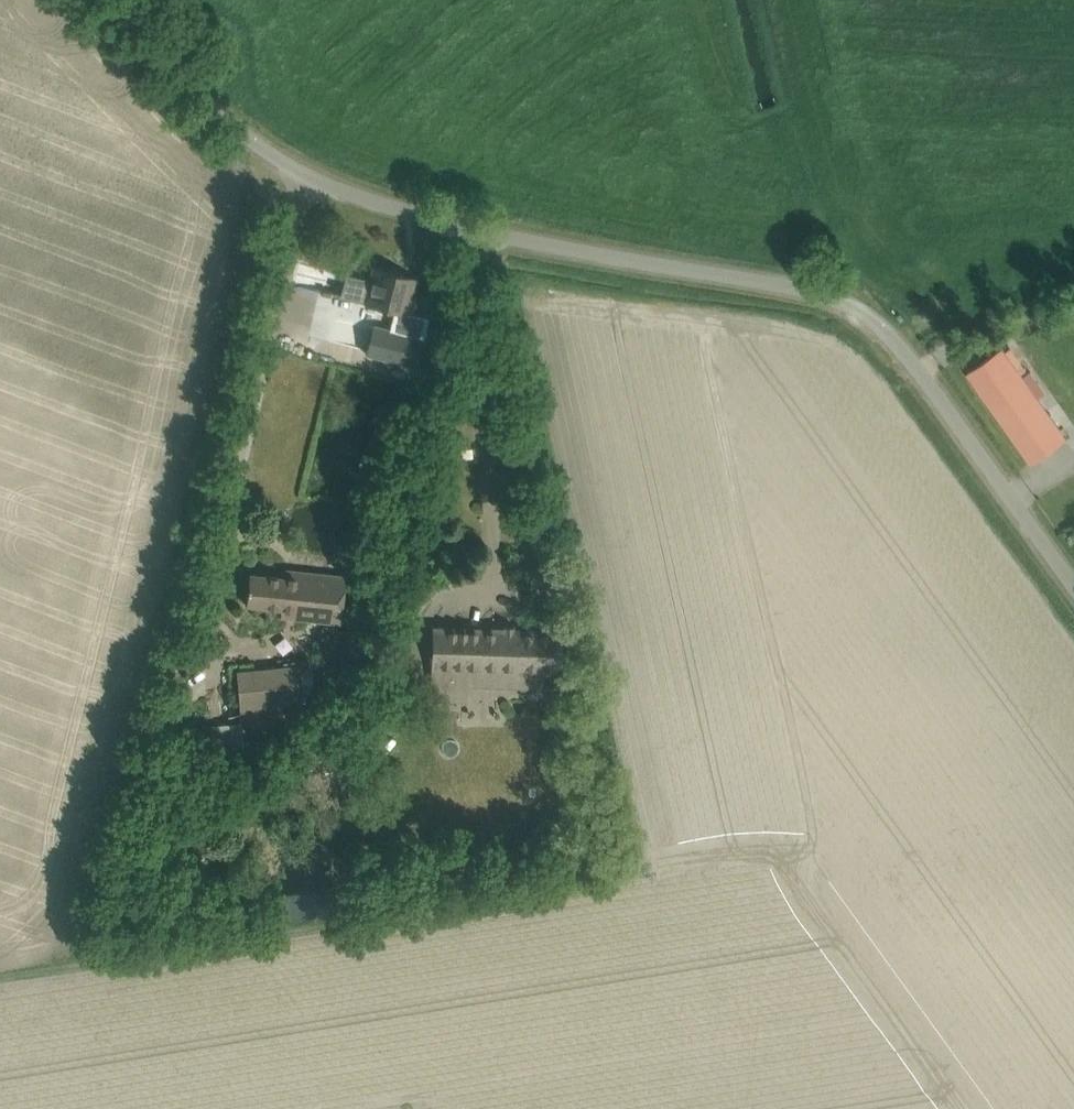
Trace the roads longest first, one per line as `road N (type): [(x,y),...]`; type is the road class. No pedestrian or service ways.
road 1 (unclassified): [(1073,602),(884,339),(838,305),(345,201),(235,134),(105,0)]

